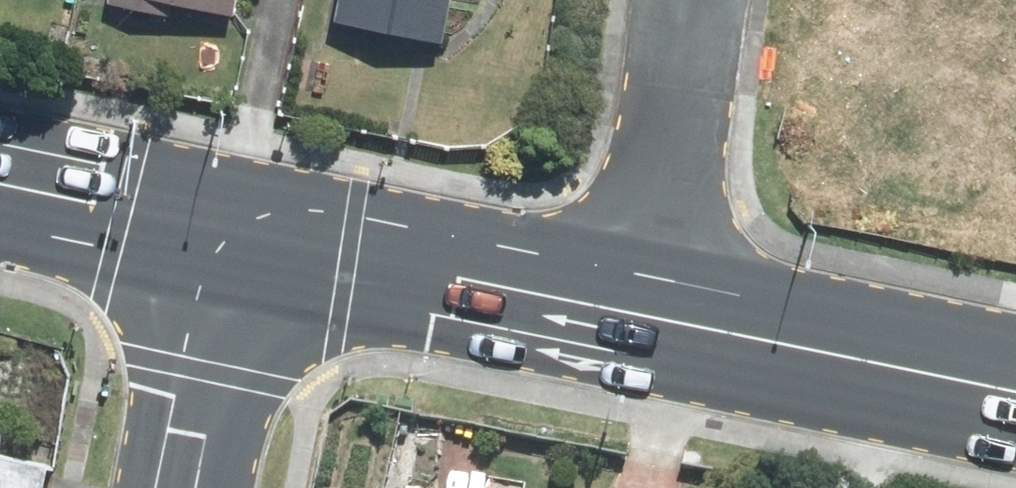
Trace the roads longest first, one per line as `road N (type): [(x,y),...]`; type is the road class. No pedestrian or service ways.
road 1 (secondary): [(256,241),(653,322)]
road 2 (secondary): [(653,322),(1015,394)]
road 3 (residential): [(693,0),(653,322)]
road 4 (secondary): [(0,188),(256,241)]
road 5 (tertiary): [(204,487),(256,241)]

